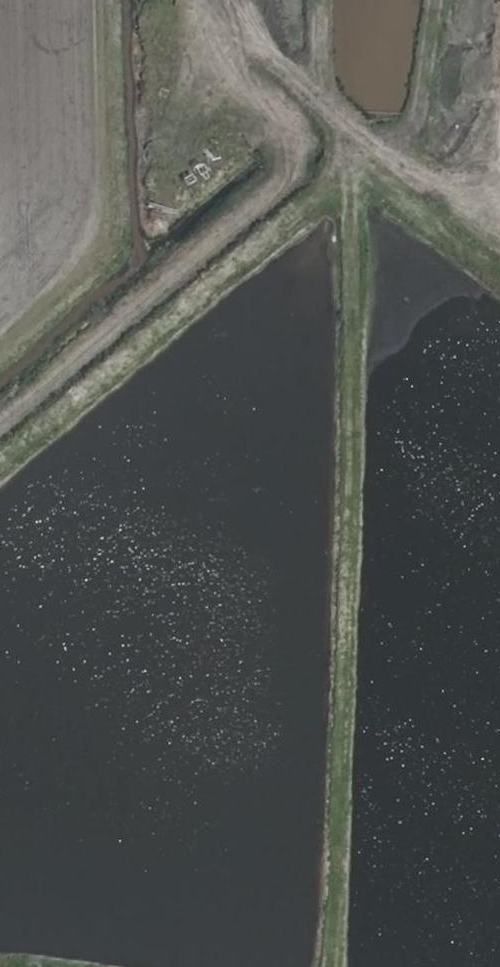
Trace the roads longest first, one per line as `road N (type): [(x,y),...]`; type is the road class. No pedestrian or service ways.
road 1 (track): [(268,62),(311,113),(302,159),(250,223),(0,429)]

